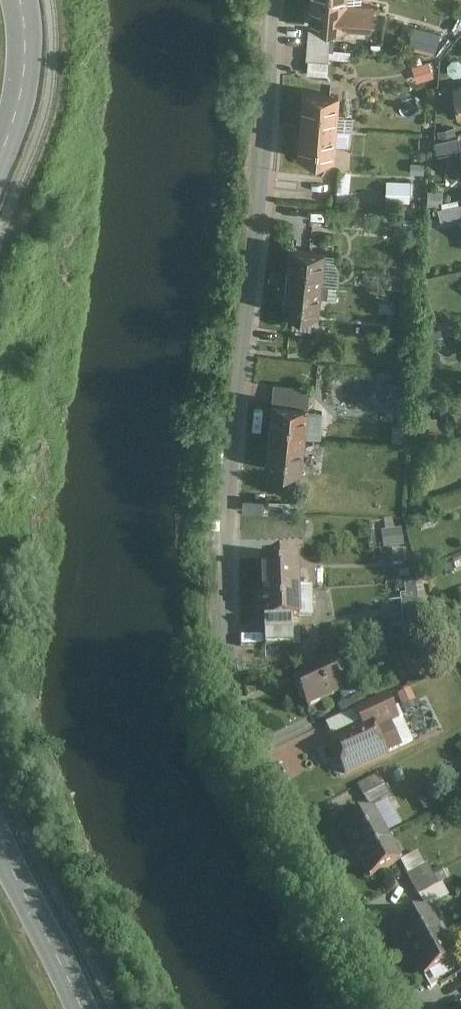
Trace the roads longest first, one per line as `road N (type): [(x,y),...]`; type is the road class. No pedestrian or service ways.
road 1 (residential): [(274,0),(232,492),(231,661),(259,749),(399,1008)]
road 2 (tertiary): [(0,841),(82,1008)]
road 3 (tertiary): [(24,0),(27,79),(0,162)]

